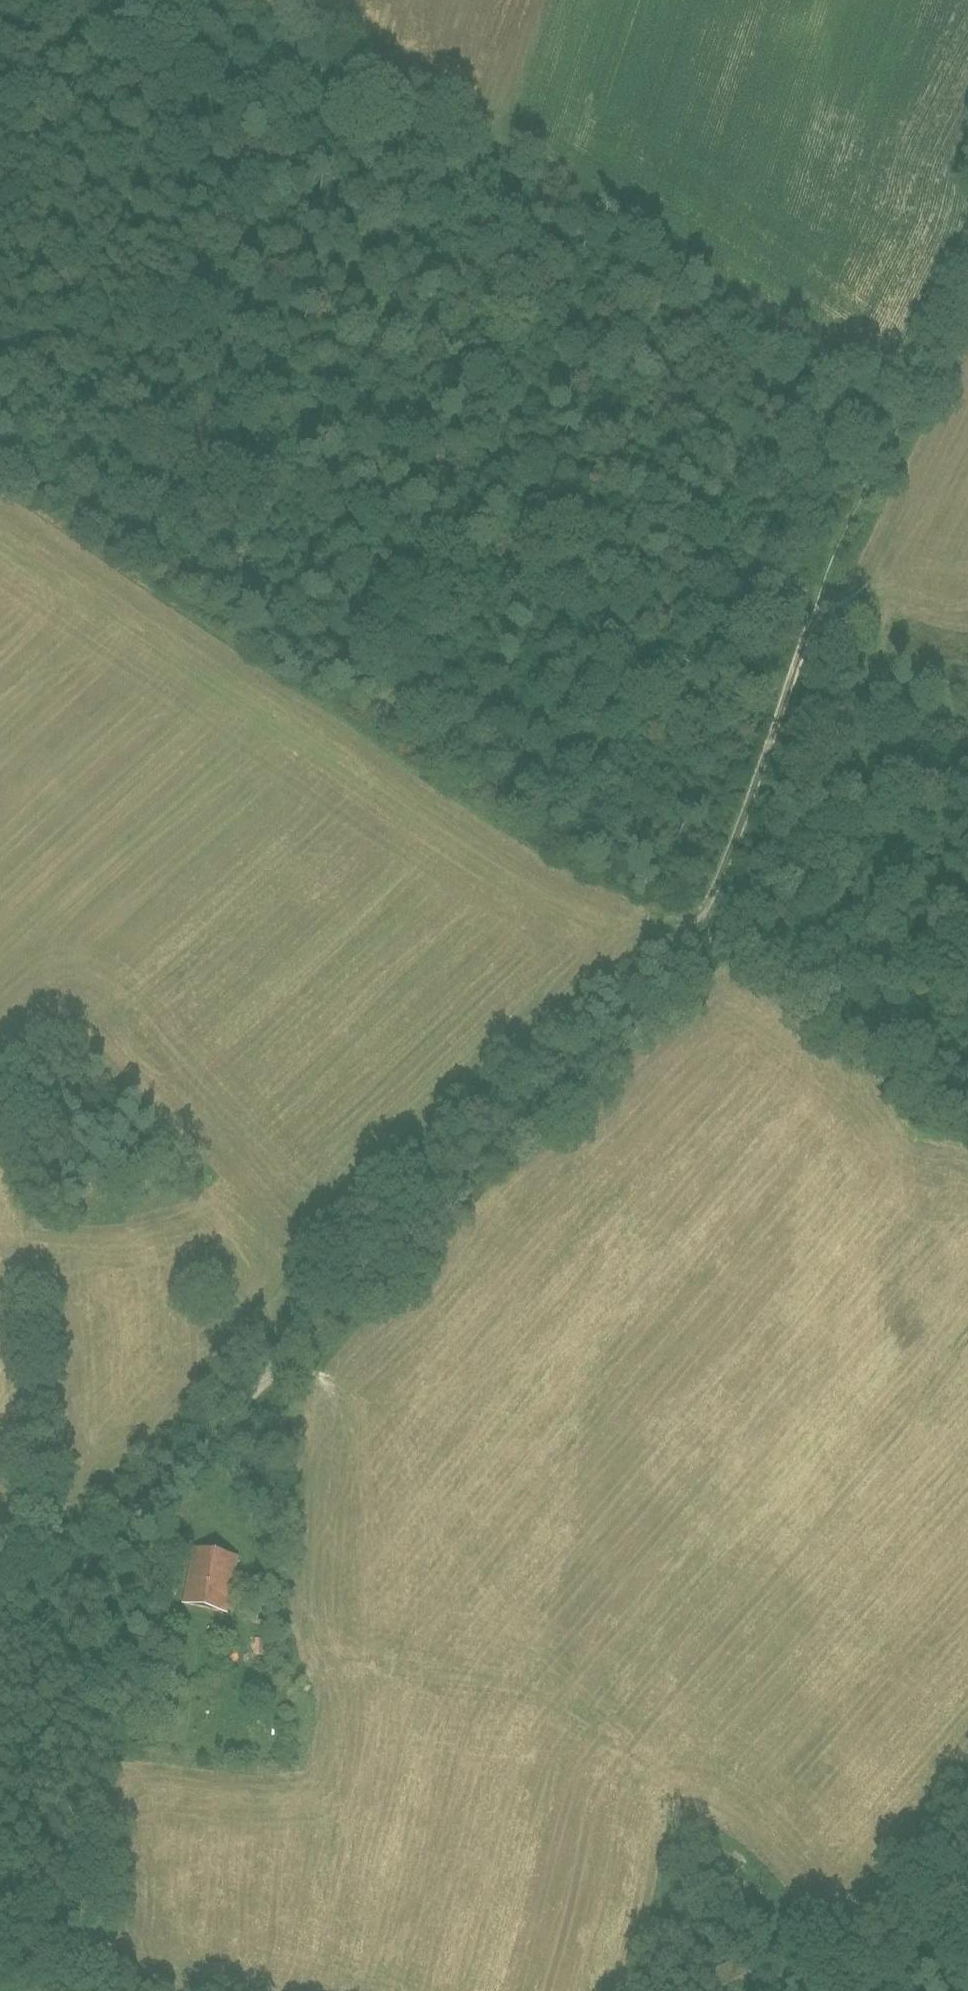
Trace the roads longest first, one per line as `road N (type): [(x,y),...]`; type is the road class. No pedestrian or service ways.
road 1 (track): [(0,1641),(80,1576),(144,1501),(274,1382),(430,1198),(554,1098),(623,1020),(671,949),(726,806),(793,690),(869,445),(967,239)]
road 2 (track): [(967,1894),(874,1990)]

